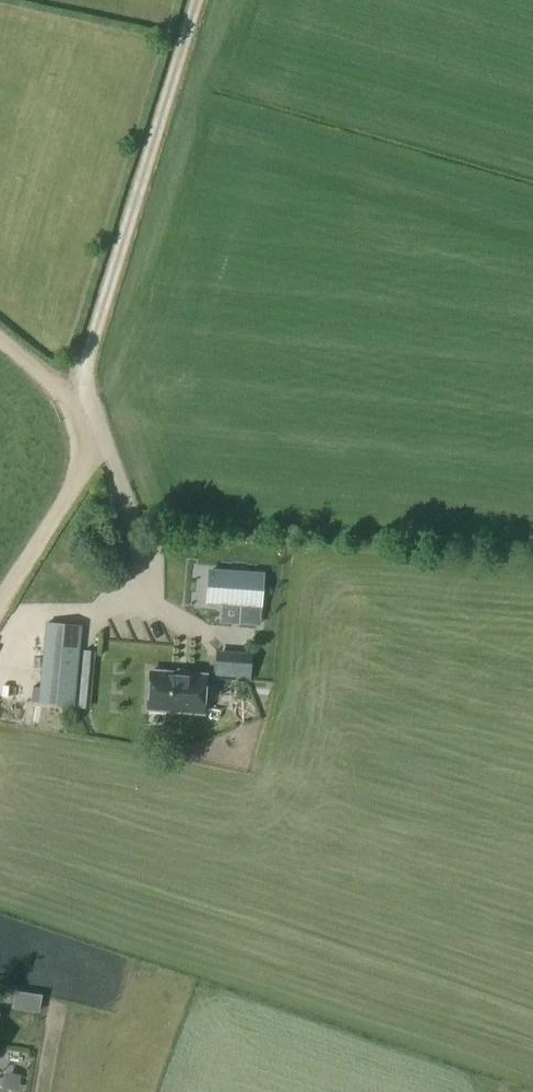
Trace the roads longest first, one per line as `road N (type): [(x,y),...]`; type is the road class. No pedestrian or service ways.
road 1 (track): [(72,404),(197,0)]
road 2 (track): [(0,604),(83,472),(85,454),(72,404),(0,338)]

